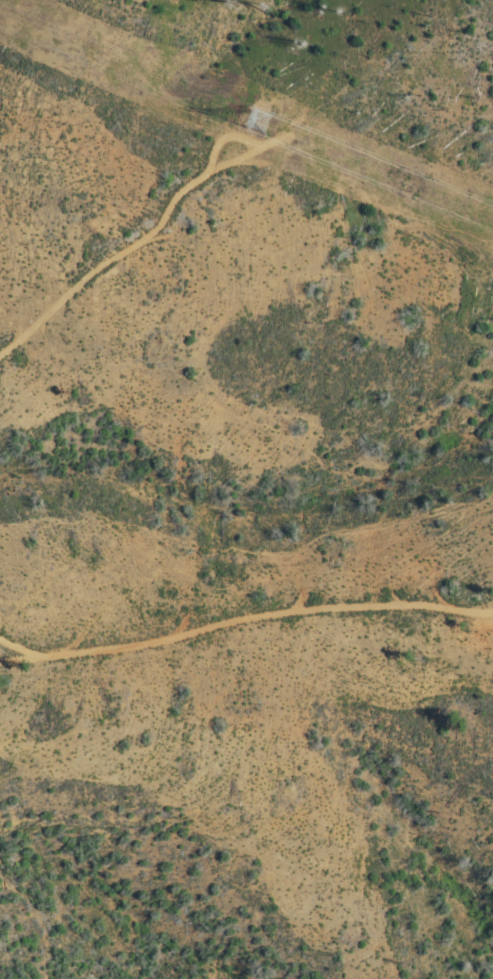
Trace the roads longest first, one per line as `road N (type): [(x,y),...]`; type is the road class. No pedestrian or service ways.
road 1 (track): [(492,611),(316,608),(0,661)]
road 2 (track): [(0,355),(115,256),(154,233),(175,197),(276,140)]

